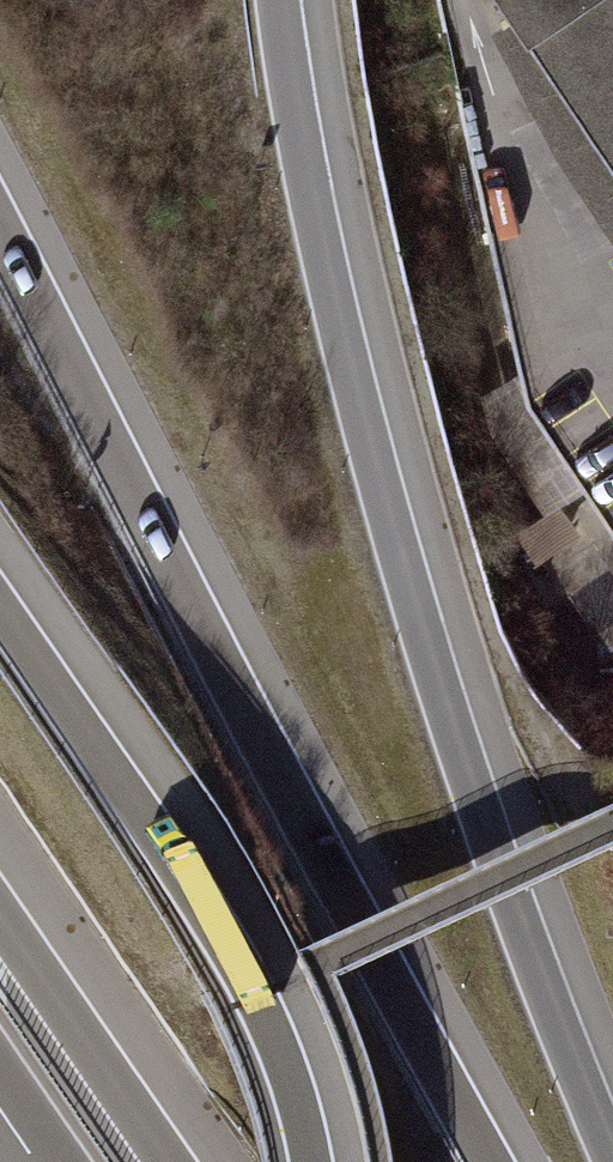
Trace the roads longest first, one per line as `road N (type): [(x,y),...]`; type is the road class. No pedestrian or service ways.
road 1 (motorway): [(612,1156),(452,724),(401,556),(322,246),(279,0)]
road 2 (motorway): [(490,1161),(301,814),(0,228)]
road 3 (motorway): [(312,1161),(280,1050),(221,934),(0,606)]
road 4 (motorway): [(169,1161),(0,916)]

